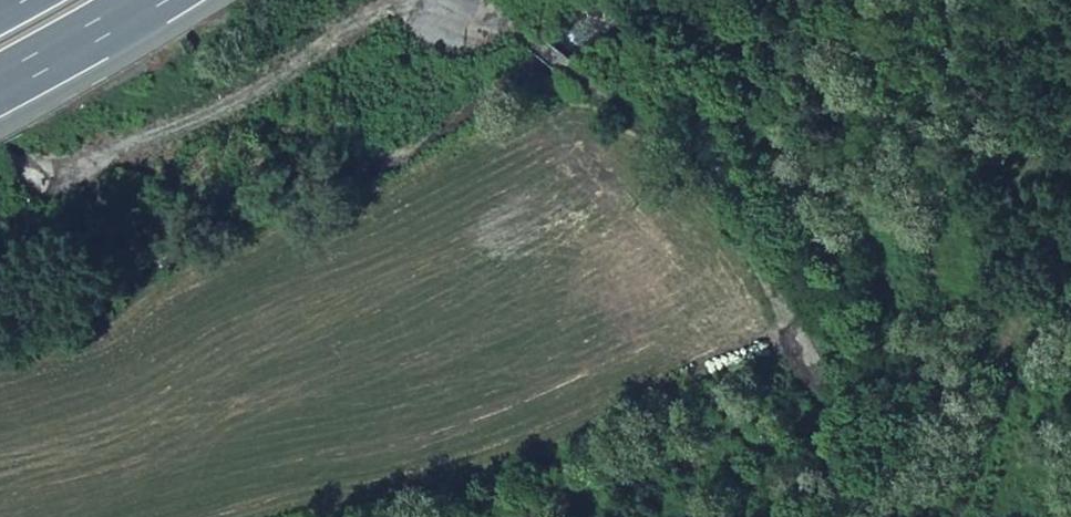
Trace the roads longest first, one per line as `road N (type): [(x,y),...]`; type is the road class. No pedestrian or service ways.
road 1 (trunk): [(0,87),(158,0)]

